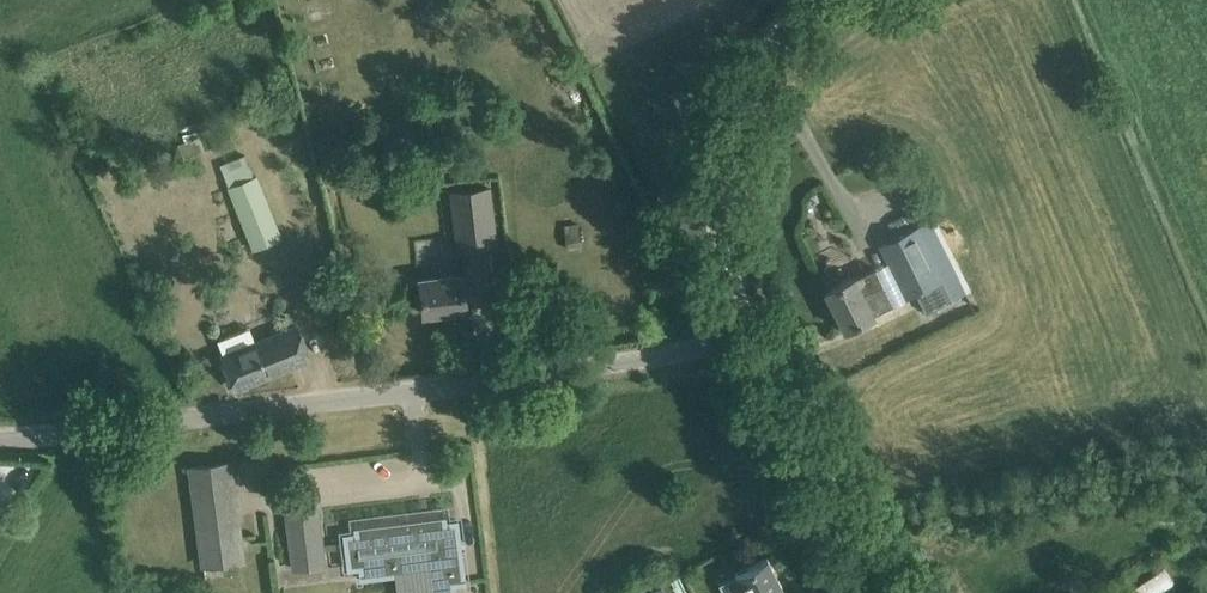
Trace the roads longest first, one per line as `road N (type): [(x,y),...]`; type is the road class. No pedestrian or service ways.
road 1 (unclassified): [(707,347),(611,367),(0,439)]
road 2 (unclassified): [(737,307),(722,236),(730,126),(750,79),(791,26),(824,0)]
road 3 (unclassified): [(872,592),(751,355)]

